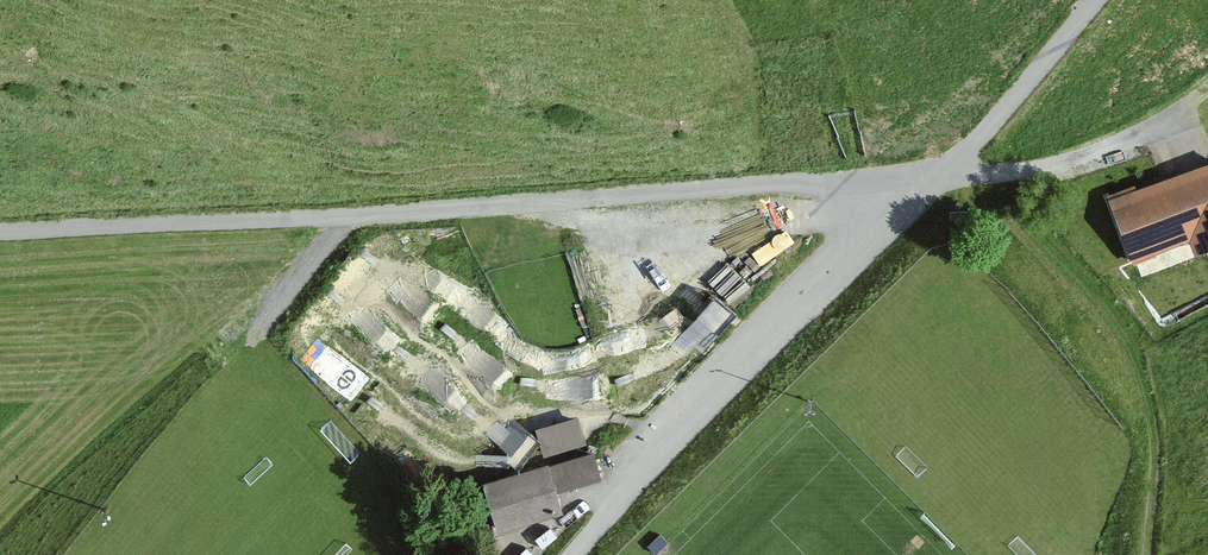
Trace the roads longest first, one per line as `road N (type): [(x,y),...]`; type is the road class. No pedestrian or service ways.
road 1 (unclassified): [(0,232),(353,217),(800,183),(917,199)]
road 2 (unclassified): [(574,554),(806,305),(917,199)]
road 3 (unclassified): [(917,199),(1093,0)]
road 4 (track): [(353,217),(245,337)]

